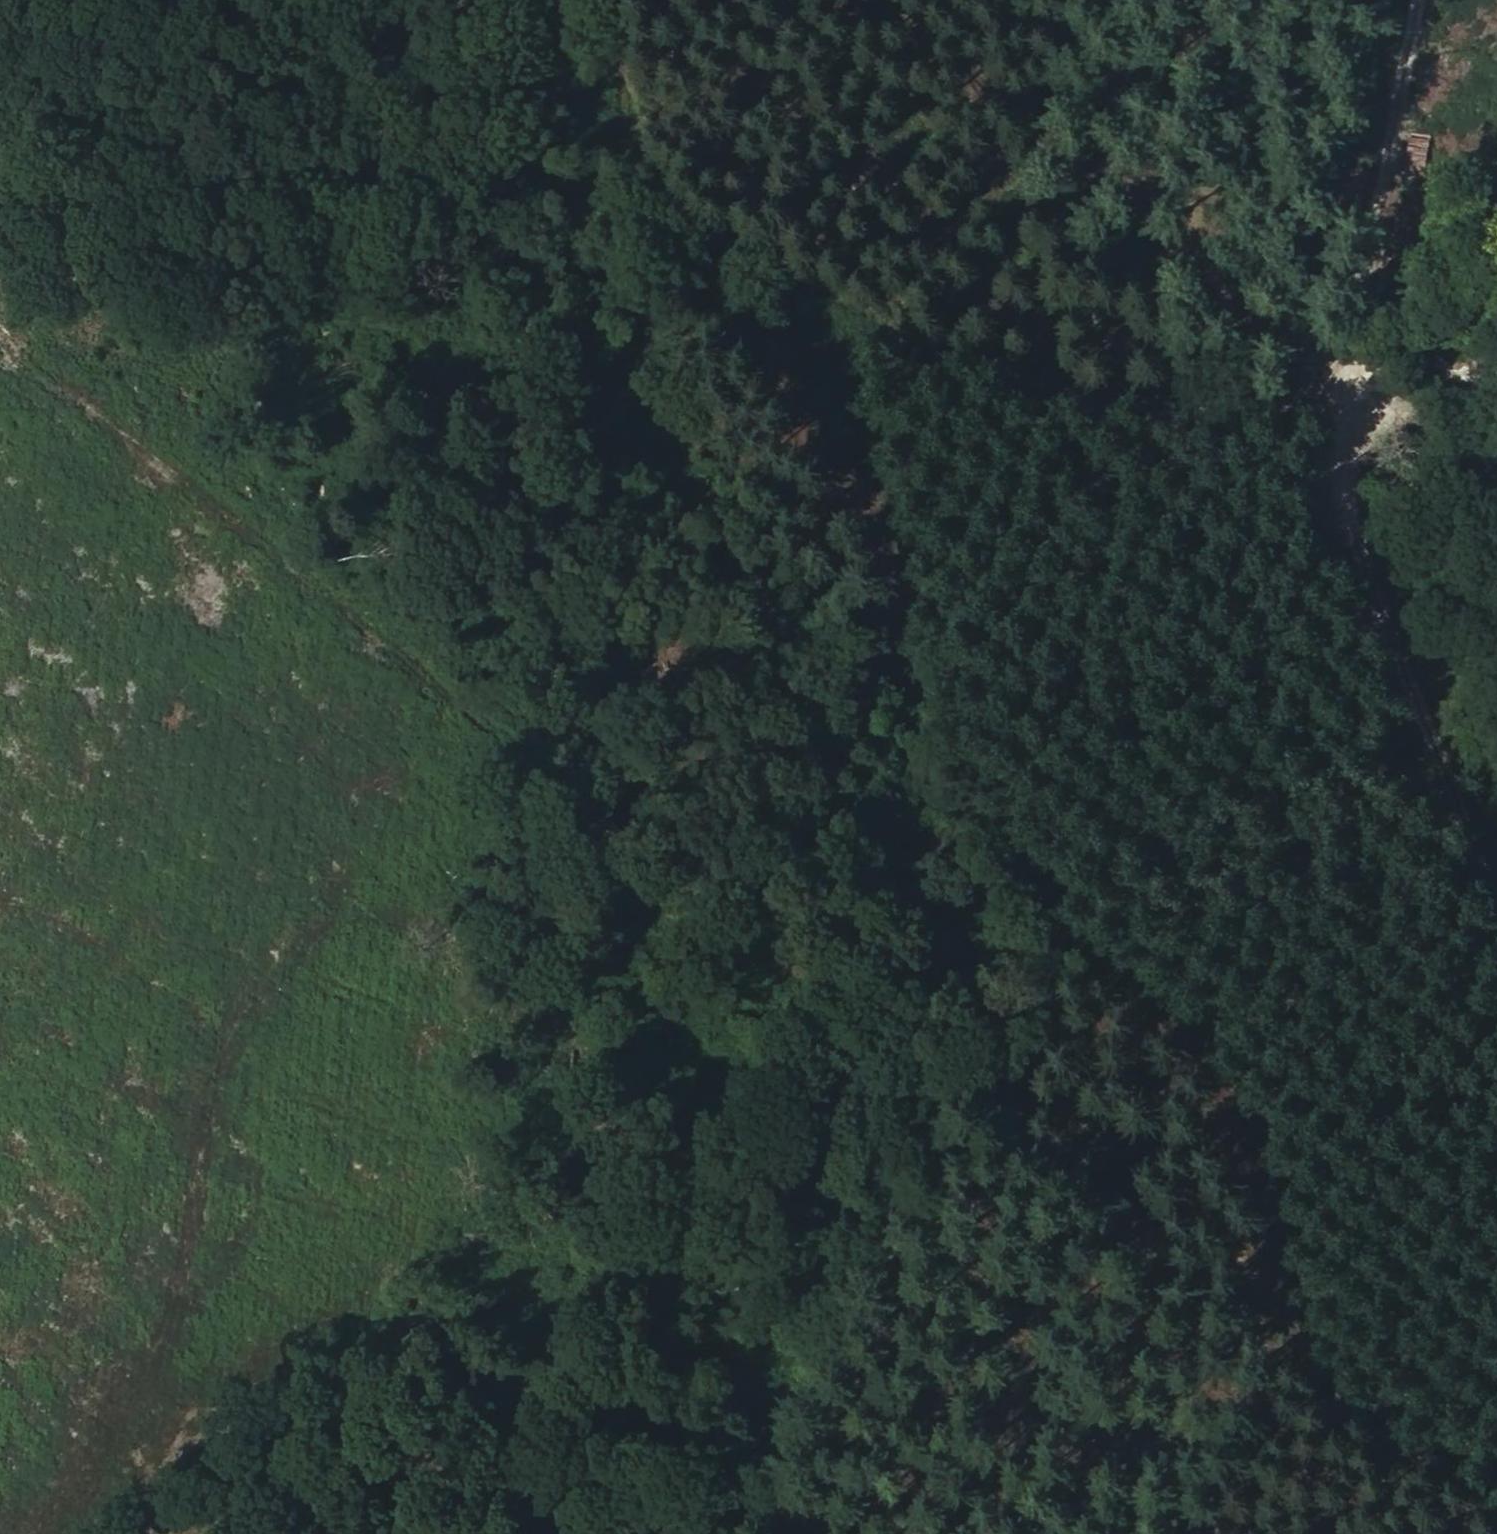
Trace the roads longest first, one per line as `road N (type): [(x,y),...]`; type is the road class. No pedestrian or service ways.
road 1 (track): [(1496,891),(1337,483),(1339,408),(1383,279),(1434,0)]
road 2 (track): [(1338,458),(1451,453),(1496,463)]

